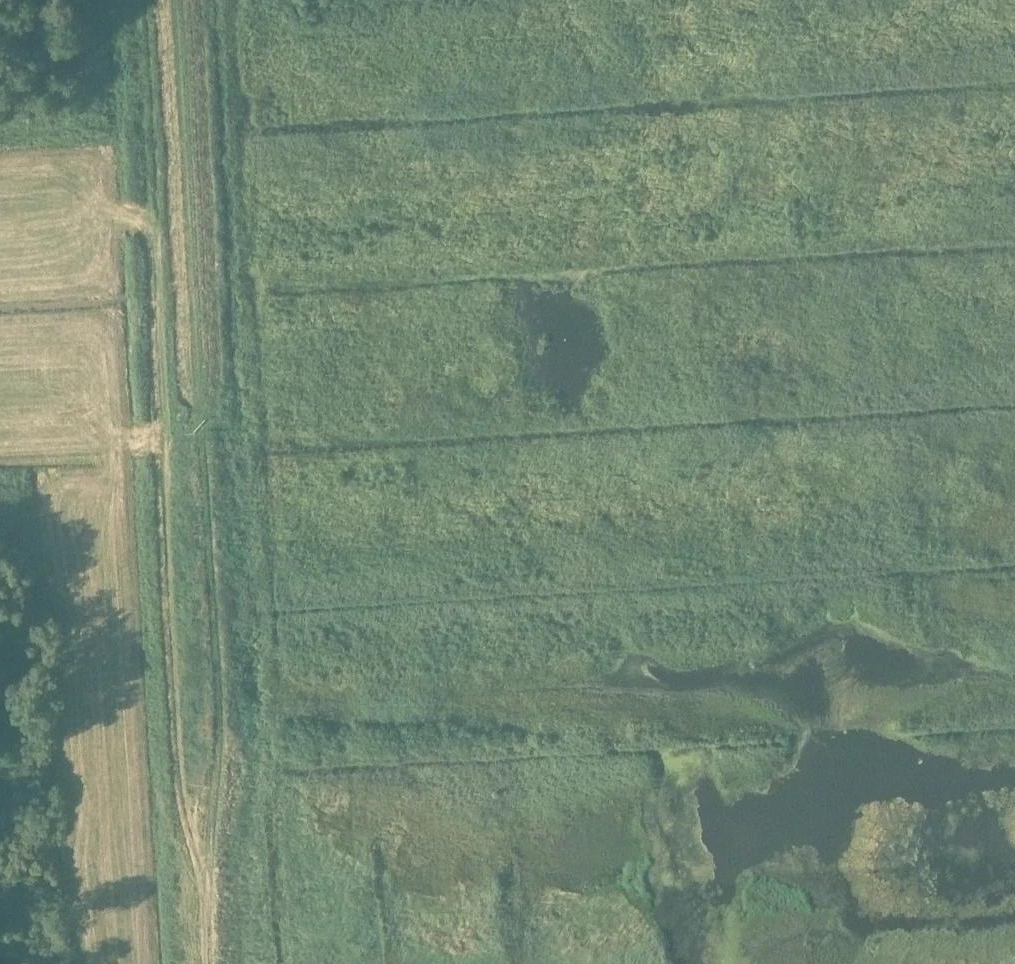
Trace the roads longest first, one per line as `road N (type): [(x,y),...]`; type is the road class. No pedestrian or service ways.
road 1 (track): [(202,874),(181,781),(135,0)]
road 2 (track): [(202,874),(218,737),(199,414)]

